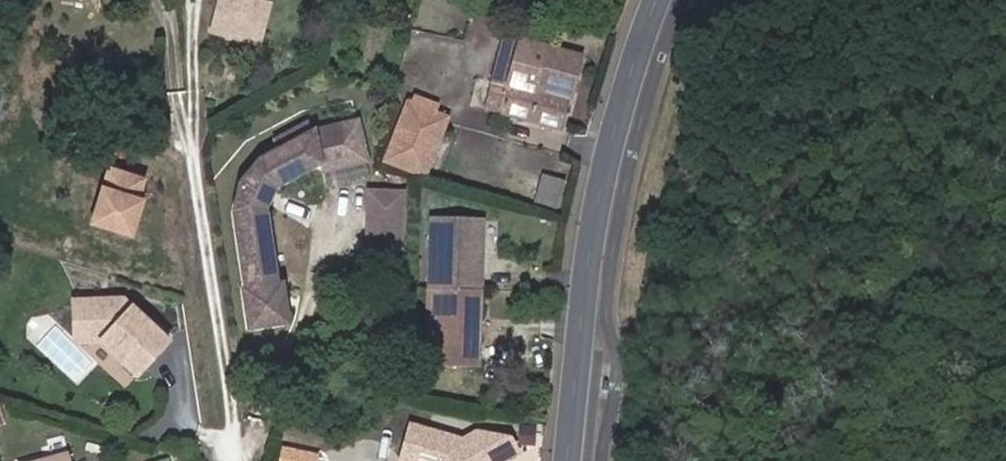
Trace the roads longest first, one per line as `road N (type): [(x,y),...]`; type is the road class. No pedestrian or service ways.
road 1 (tertiary): [(570,460),(621,103),(661,0)]

